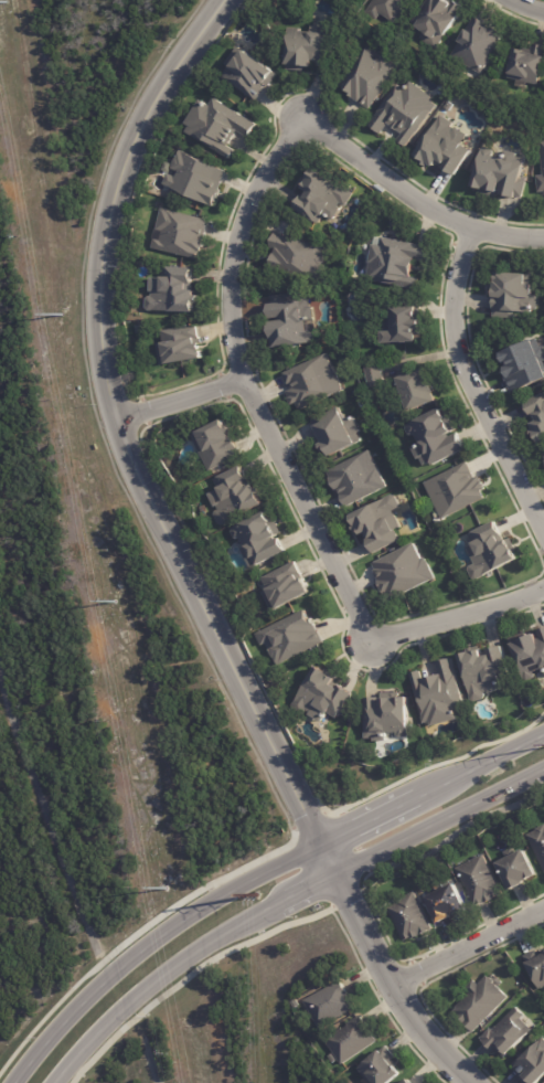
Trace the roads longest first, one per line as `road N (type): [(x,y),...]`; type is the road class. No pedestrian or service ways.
road 1 (residential): [(474,1082),(418,1024),(327,864),(152,506),(100,368),(100,237),(125,153),(222,0)]
road 2 (tertiary): [(543,733),(196,907),(137,947),(79,1002),(28,1082)]
road 3 (tertiary): [(76,1082),(124,1011),(218,938),(543,773)]
road 4 (residential): [(300,118),(239,230),(231,333),(242,378),(369,639)]
road 5 (residential): [(473,223),(459,274),(458,337),(543,538)]
road 6 (residential): [(543,234),(502,233),(445,214),(300,118)]
road 7 (residential): [(369,639),(543,585)]
road 8 (residential): [(397,988),(543,911)]
road 9 (residential): [(118,428),(242,378)]

